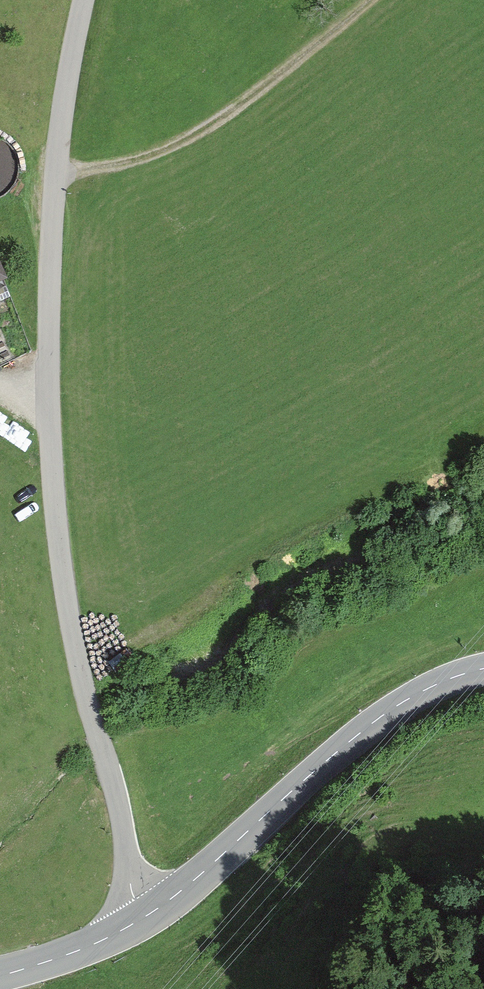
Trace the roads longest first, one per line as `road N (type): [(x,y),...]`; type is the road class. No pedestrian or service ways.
road 1 (unclassified): [(83,0),(53,192),(49,420),(69,617),(141,919)]
road 2 (primary): [(141,919),(365,729),(404,702),(483,669)]
road 3 (track): [(55,171),(104,170),(177,147),(371,0)]
road 4 (primary): [(0,976),(141,919)]

